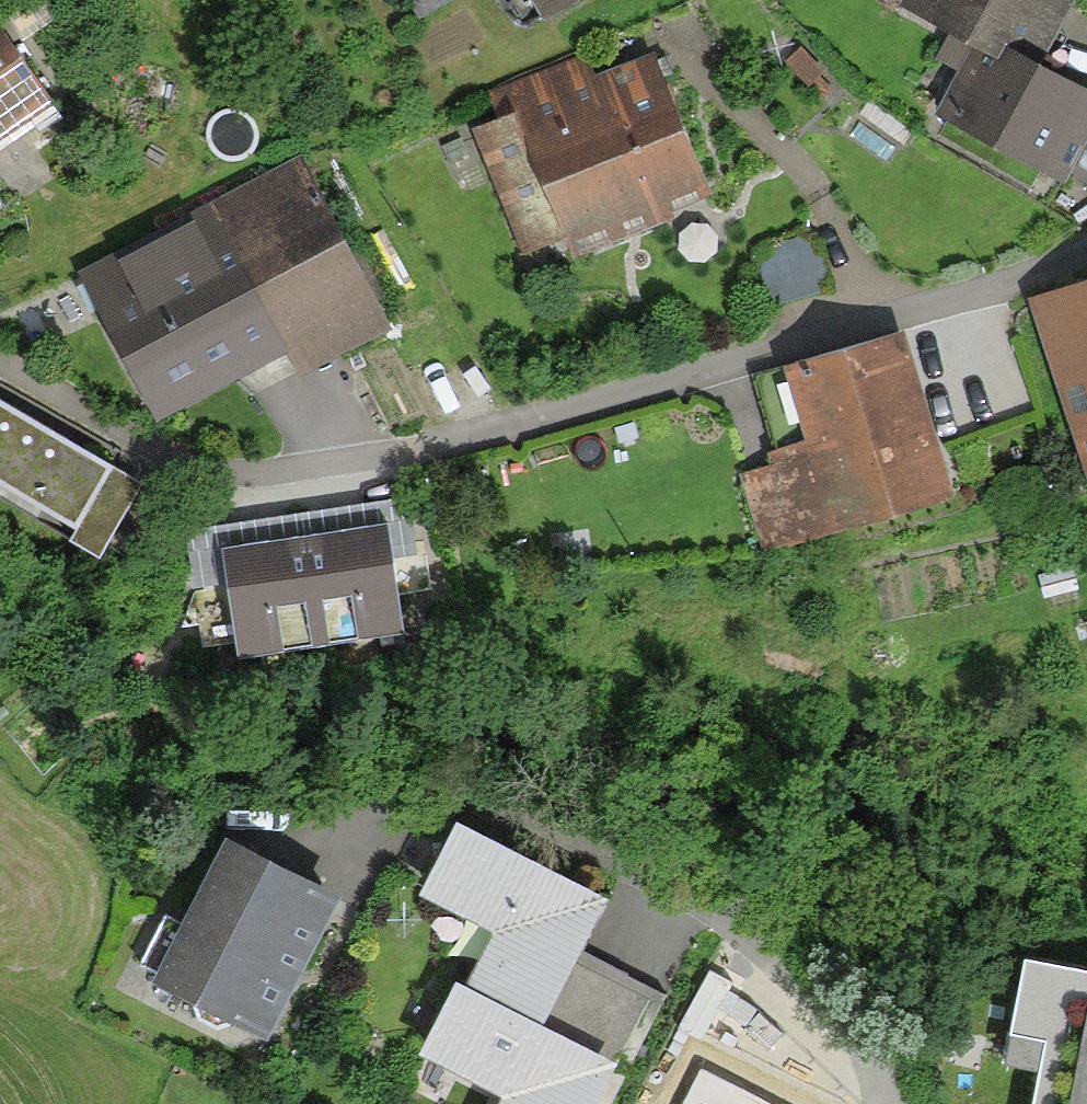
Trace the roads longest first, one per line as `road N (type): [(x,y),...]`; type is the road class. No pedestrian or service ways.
road 1 (residential): [(0,358),(226,479),(447,441),(1086,264)]

